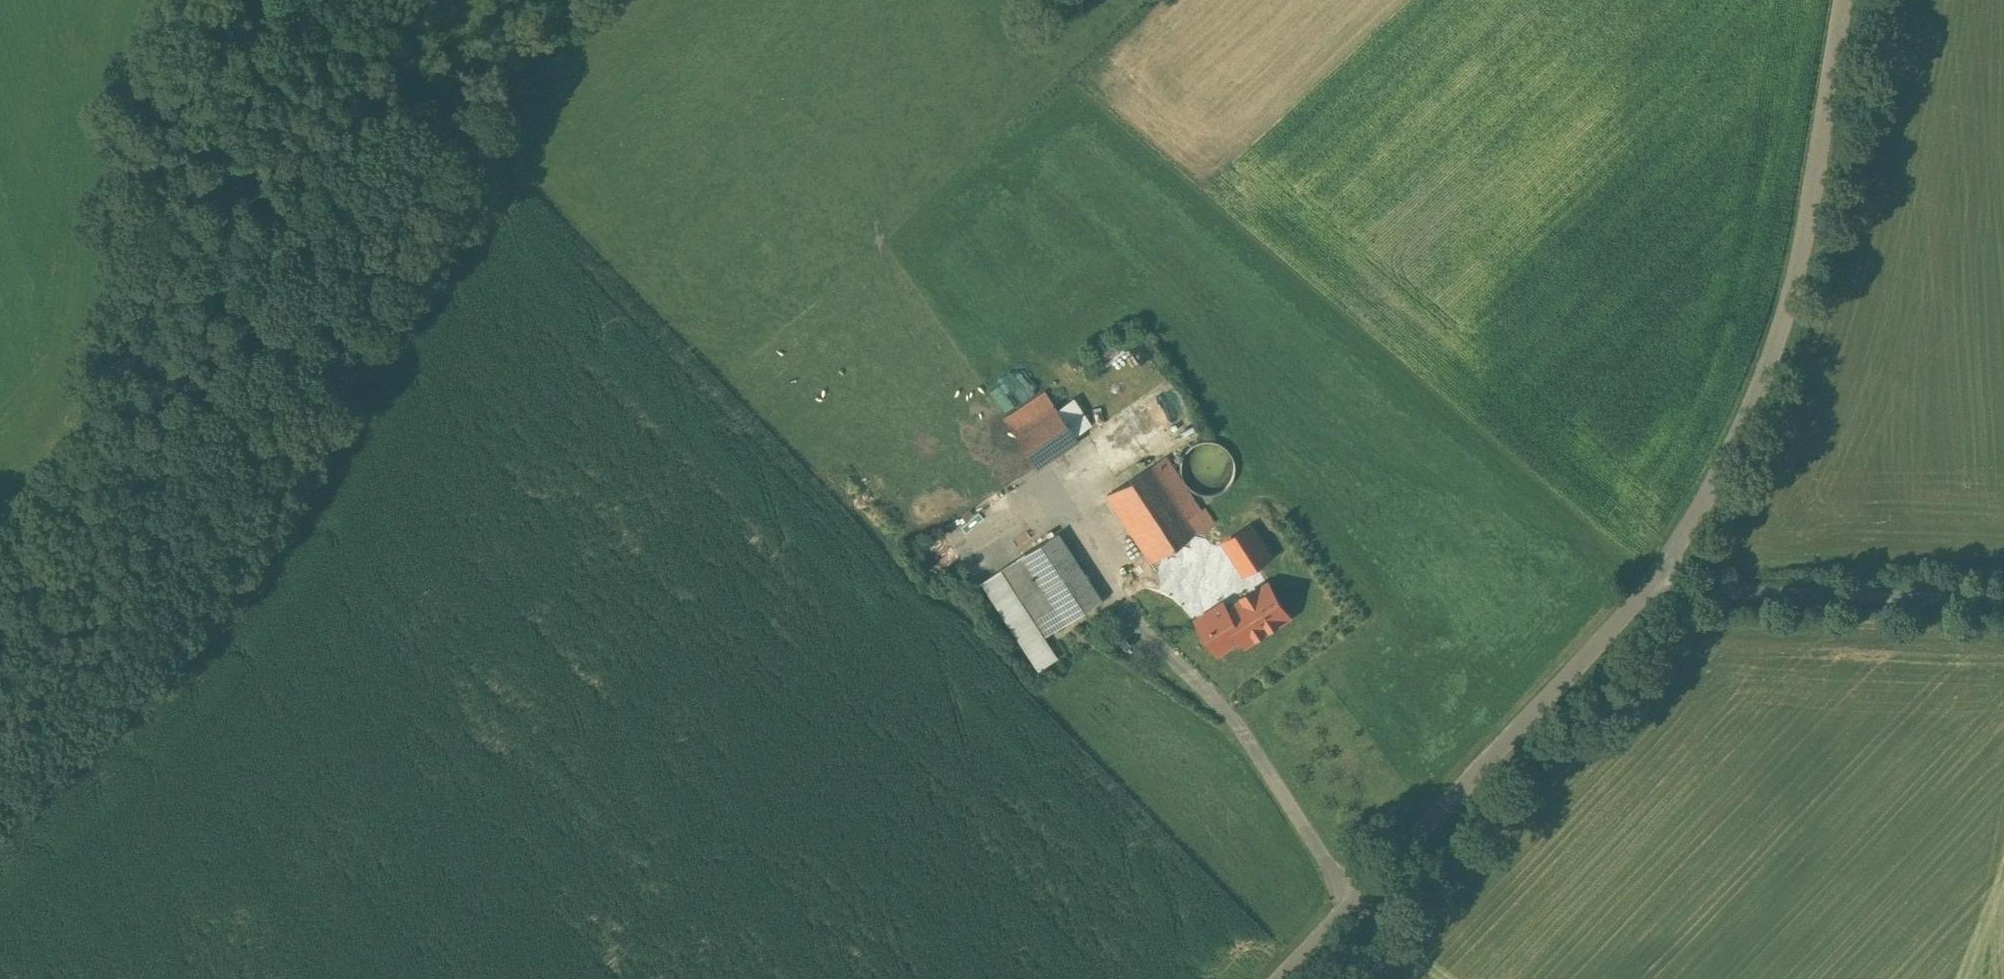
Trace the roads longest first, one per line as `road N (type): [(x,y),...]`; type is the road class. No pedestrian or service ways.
road 1 (unclassified): [(1844,0),(1793,295),(1756,399),(1659,574)]
road 2 (unclassified): [(1659,574),(1286,978)]
road 3 (unclassified): [(2003,596),(1689,590),(1659,574)]

